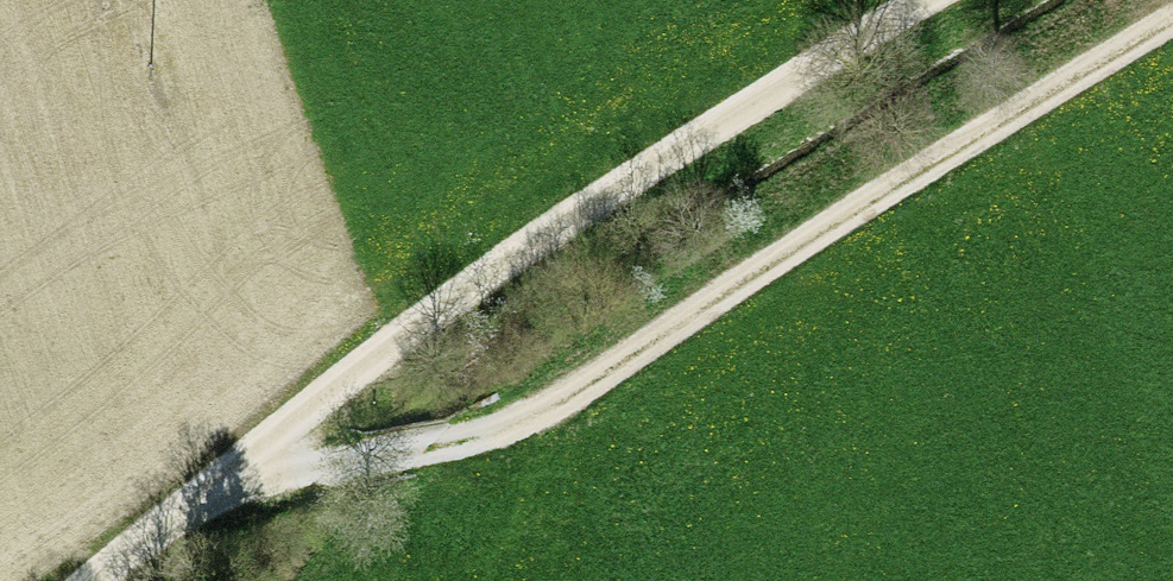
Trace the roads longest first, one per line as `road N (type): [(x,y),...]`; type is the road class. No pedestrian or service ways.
road 1 (track): [(235,469),(438,443),(551,405),(847,213),(1172,20)]
road 2 (track): [(928,0),(466,286),(96,580)]

